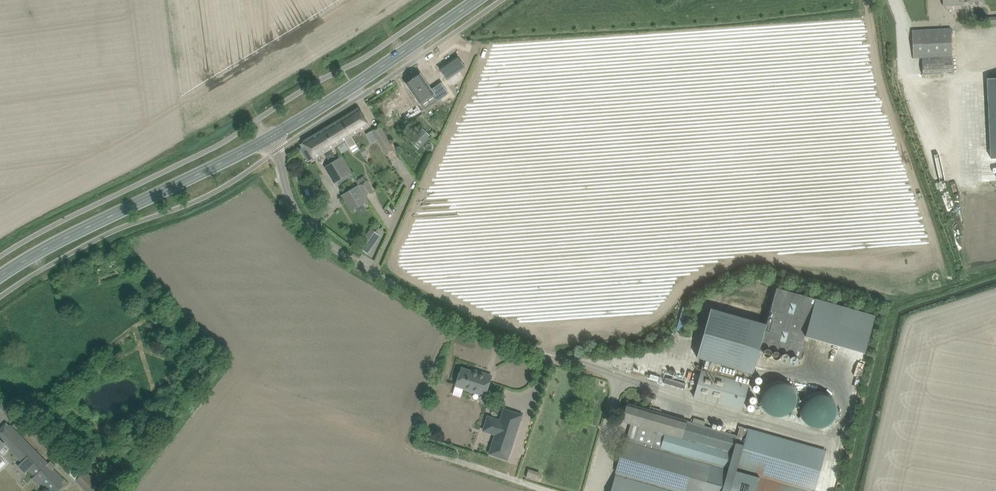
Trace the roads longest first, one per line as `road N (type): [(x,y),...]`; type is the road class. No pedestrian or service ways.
road 1 (unclassified): [(658,394),(463,324),(369,269),(311,228),(271,138)]
road 2 (secondary): [(0,279),(271,138)]
road 3 (secondary): [(271,138),(481,0)]

